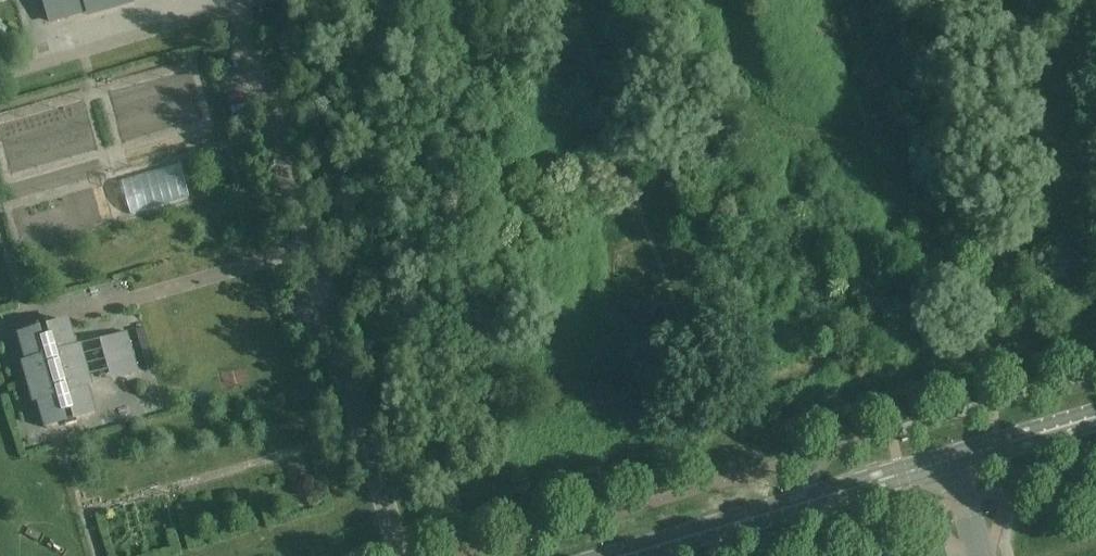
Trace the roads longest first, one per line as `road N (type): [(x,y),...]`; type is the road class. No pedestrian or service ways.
road 1 (tertiary): [(952,458),(632,555)]
road 2 (tertiary): [(1095,416),(952,458)]

